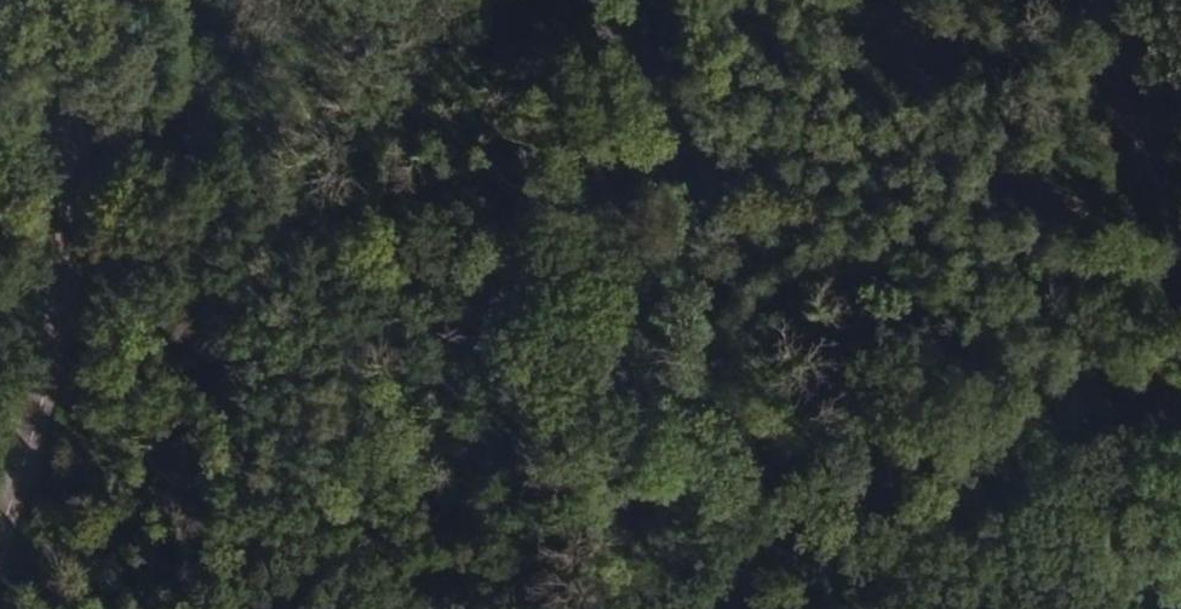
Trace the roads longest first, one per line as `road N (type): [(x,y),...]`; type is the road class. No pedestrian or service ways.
road 1 (tertiary): [(71,0),(61,254),(0,505)]
road 2 (secondary): [(1091,0),(1180,223)]

